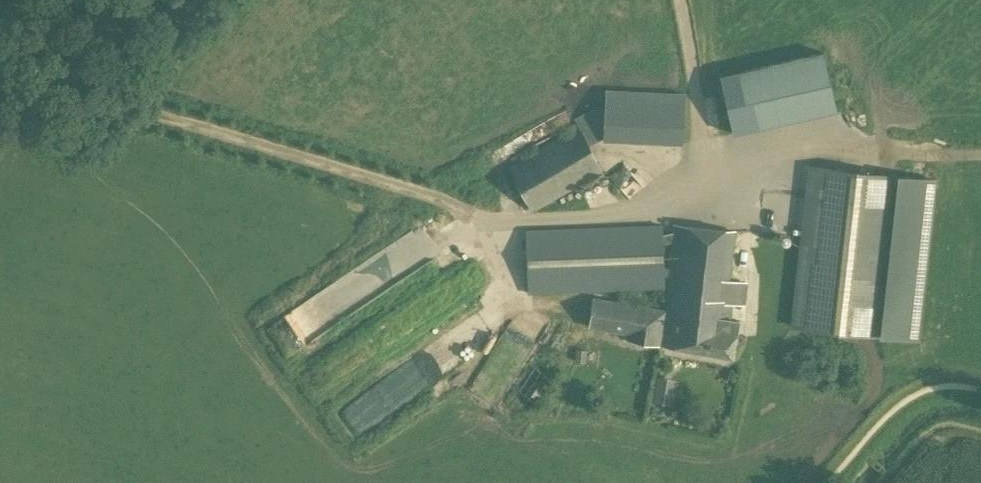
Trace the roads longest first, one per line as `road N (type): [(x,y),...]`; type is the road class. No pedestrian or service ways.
road 1 (track): [(980,155),(799,153),(760,189),(702,185),(624,210),(498,227),(496,306)]
road 2 (track): [(0,64),(498,227)]
road 3 (track): [(702,185),(677,0)]

